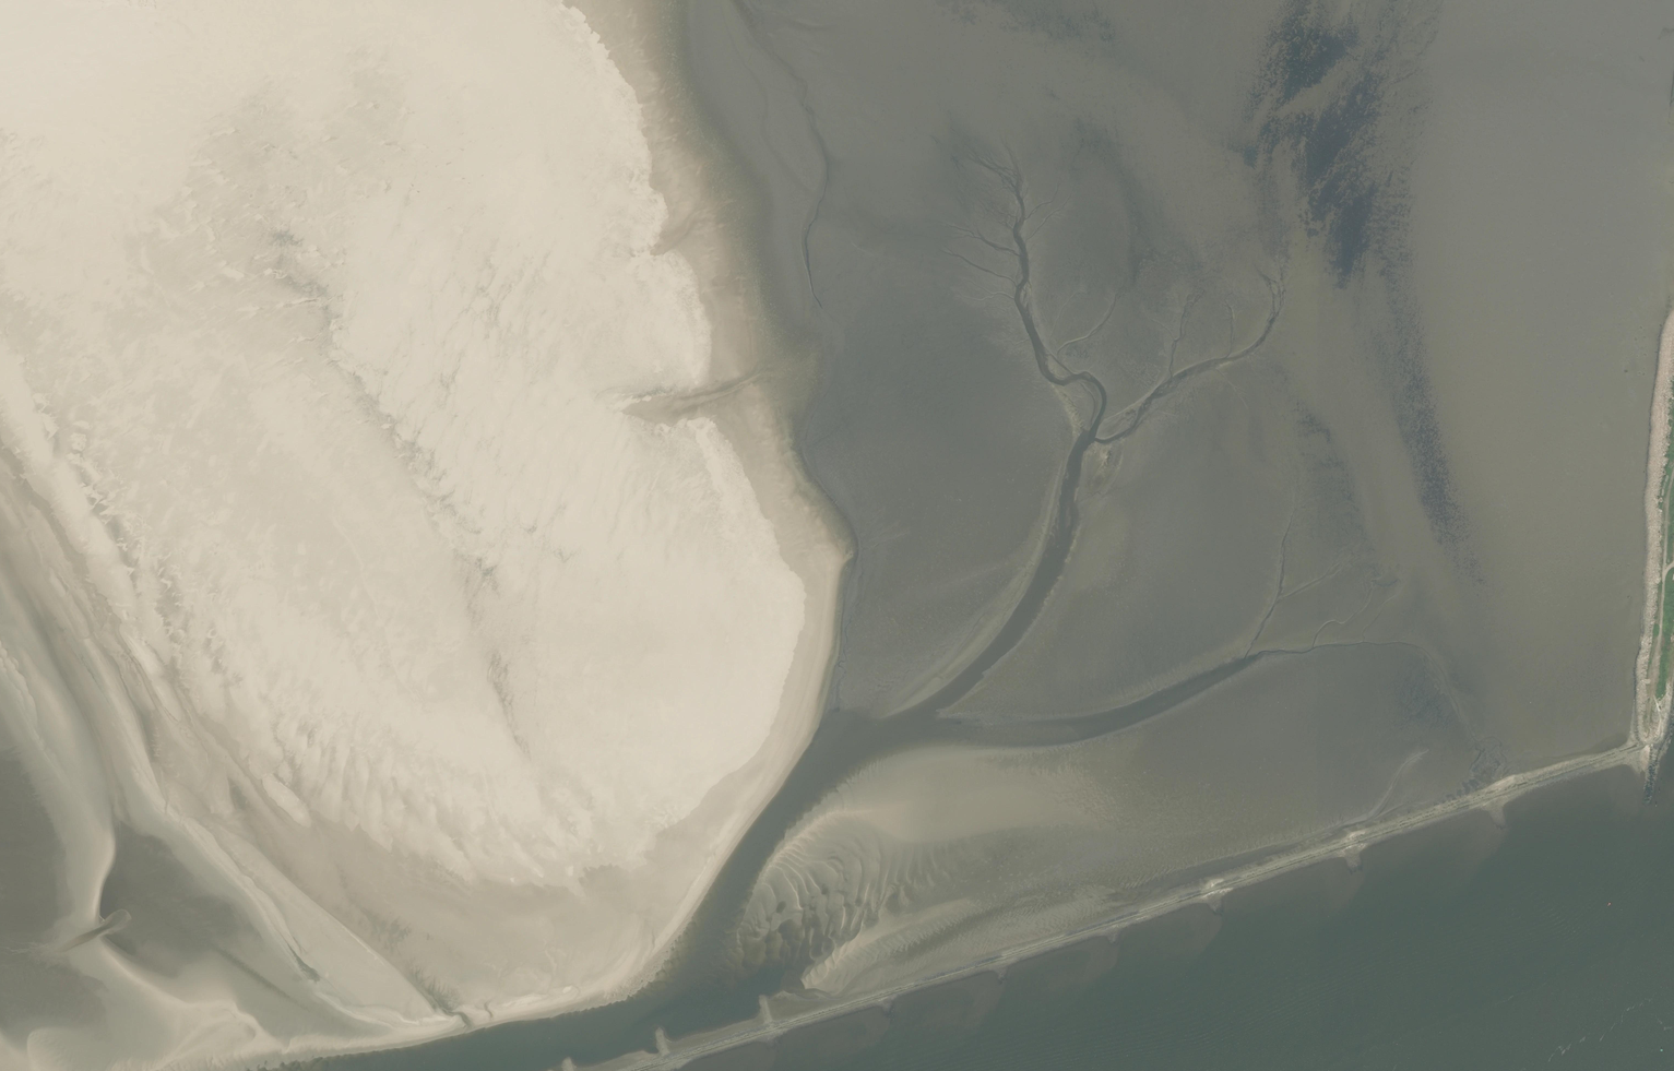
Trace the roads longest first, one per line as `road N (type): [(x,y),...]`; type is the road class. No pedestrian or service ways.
road 1 (track): [(1649,736),(1673,458)]

